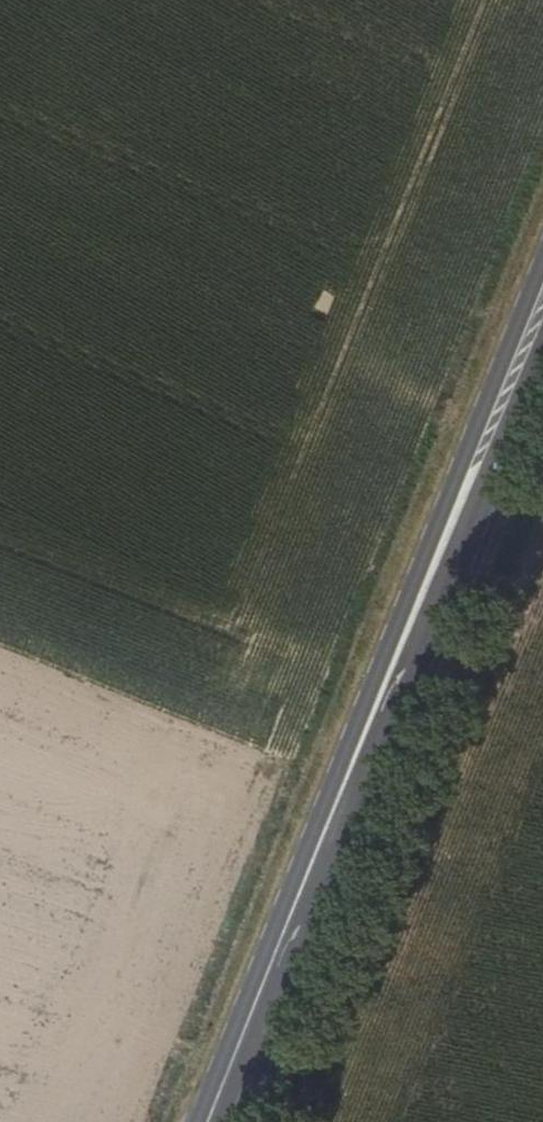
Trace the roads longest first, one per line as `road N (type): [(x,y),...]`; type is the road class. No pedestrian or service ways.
road 1 (primary): [(542,270),(264,1011)]
road 2 (primary): [(264,1011),(542,353)]
road 3 (primary): [(219,1121),(264,1011)]

